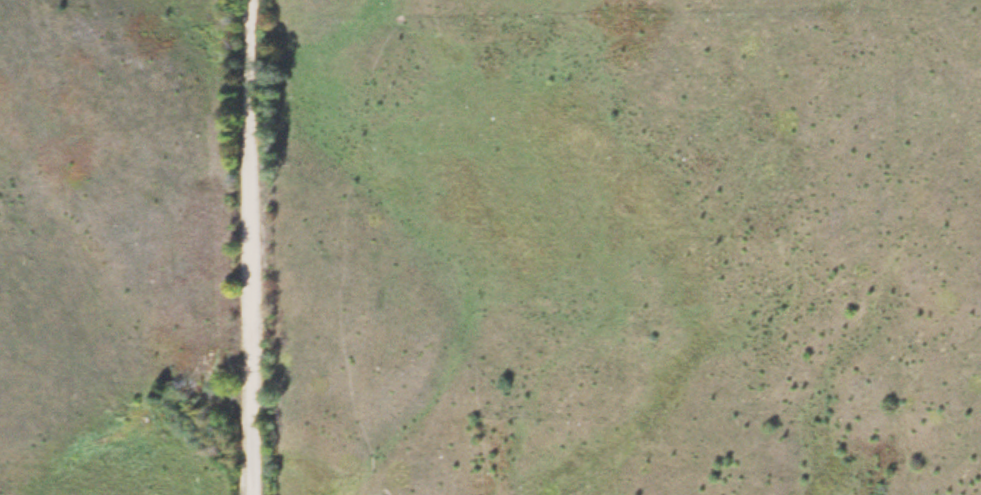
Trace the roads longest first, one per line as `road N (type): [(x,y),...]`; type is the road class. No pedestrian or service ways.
road 1 (residential): [(253,494),(249,0)]

